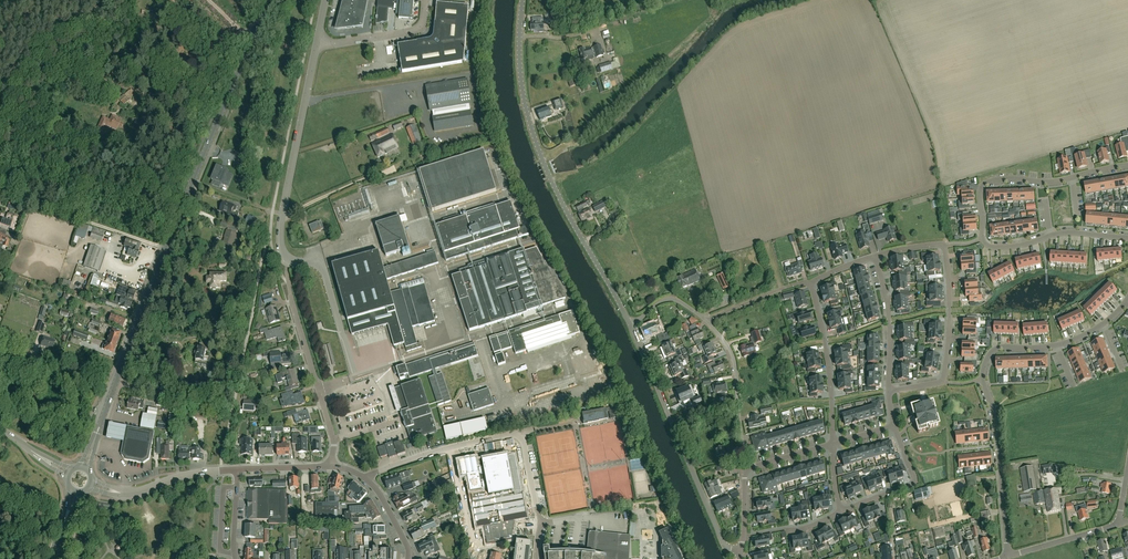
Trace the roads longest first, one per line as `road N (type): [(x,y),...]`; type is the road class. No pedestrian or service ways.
road 1 (secondary): [(83,468),(267,0)]
road 2 (unclassified): [(630,326),(532,131),(520,62),(521,0)]
road 3 (unclassified): [(741,551),(724,544),(630,326)]
road 4 (unclassified): [(287,259),(279,234),(316,46)]
road 5 (residential): [(982,241),(984,183),(1050,182),(1127,165)]
road 6 (residential): [(1008,557),(994,414),(981,378)]
road 7 (residential): [(330,467),(332,440),(291,296)]
road 8 (residential): [(833,444),(829,366),(810,284)]
road 9 (residential): [(746,469),(735,363),(706,320)]
road 10 (tertiary): [(238,469),(133,494),(90,484)]
road 11 (residential): [(982,241),(992,247),(1061,234),(1127,238)]
road 12 (residential): [(874,256),(887,307),(888,390)]
road 13 (unclassified): [(316,46),(414,31),(425,0)]
road 14 (residential): [(944,247),(942,379)]
road 15 (tertiary): [(408,558),(375,488),(330,467)]

